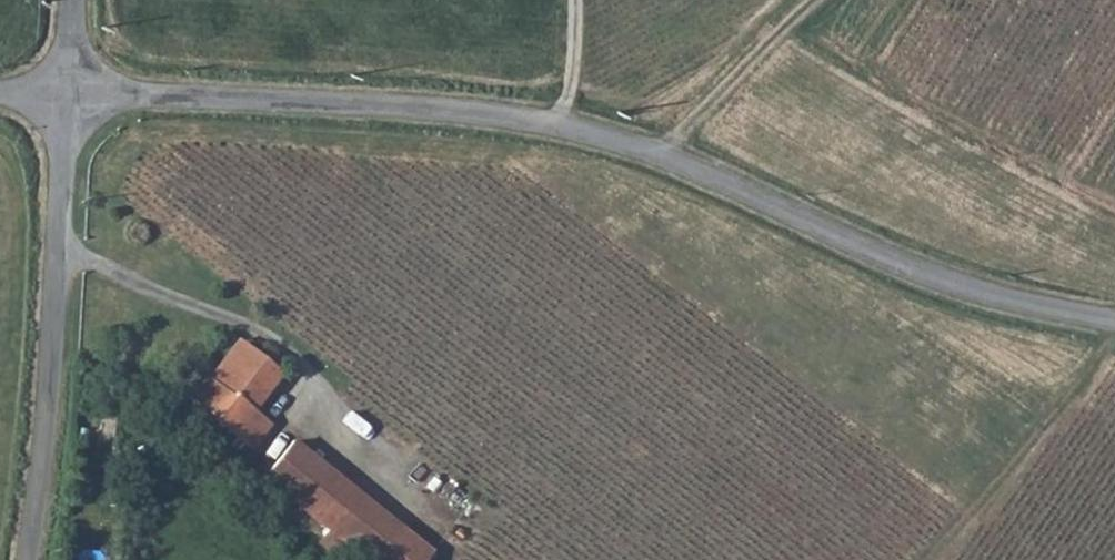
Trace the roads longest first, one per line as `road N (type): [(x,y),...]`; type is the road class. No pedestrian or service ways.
road 1 (unclassified): [(71,94),(367,105),(554,125),(661,155),(879,257),(997,300),(1114,321)]
road 2 (unclassified): [(24,559),(63,253),(71,94)]
road 3 (track): [(661,155),(824,0)]
road 4 (track): [(554,125),(570,82),(569,0)]

